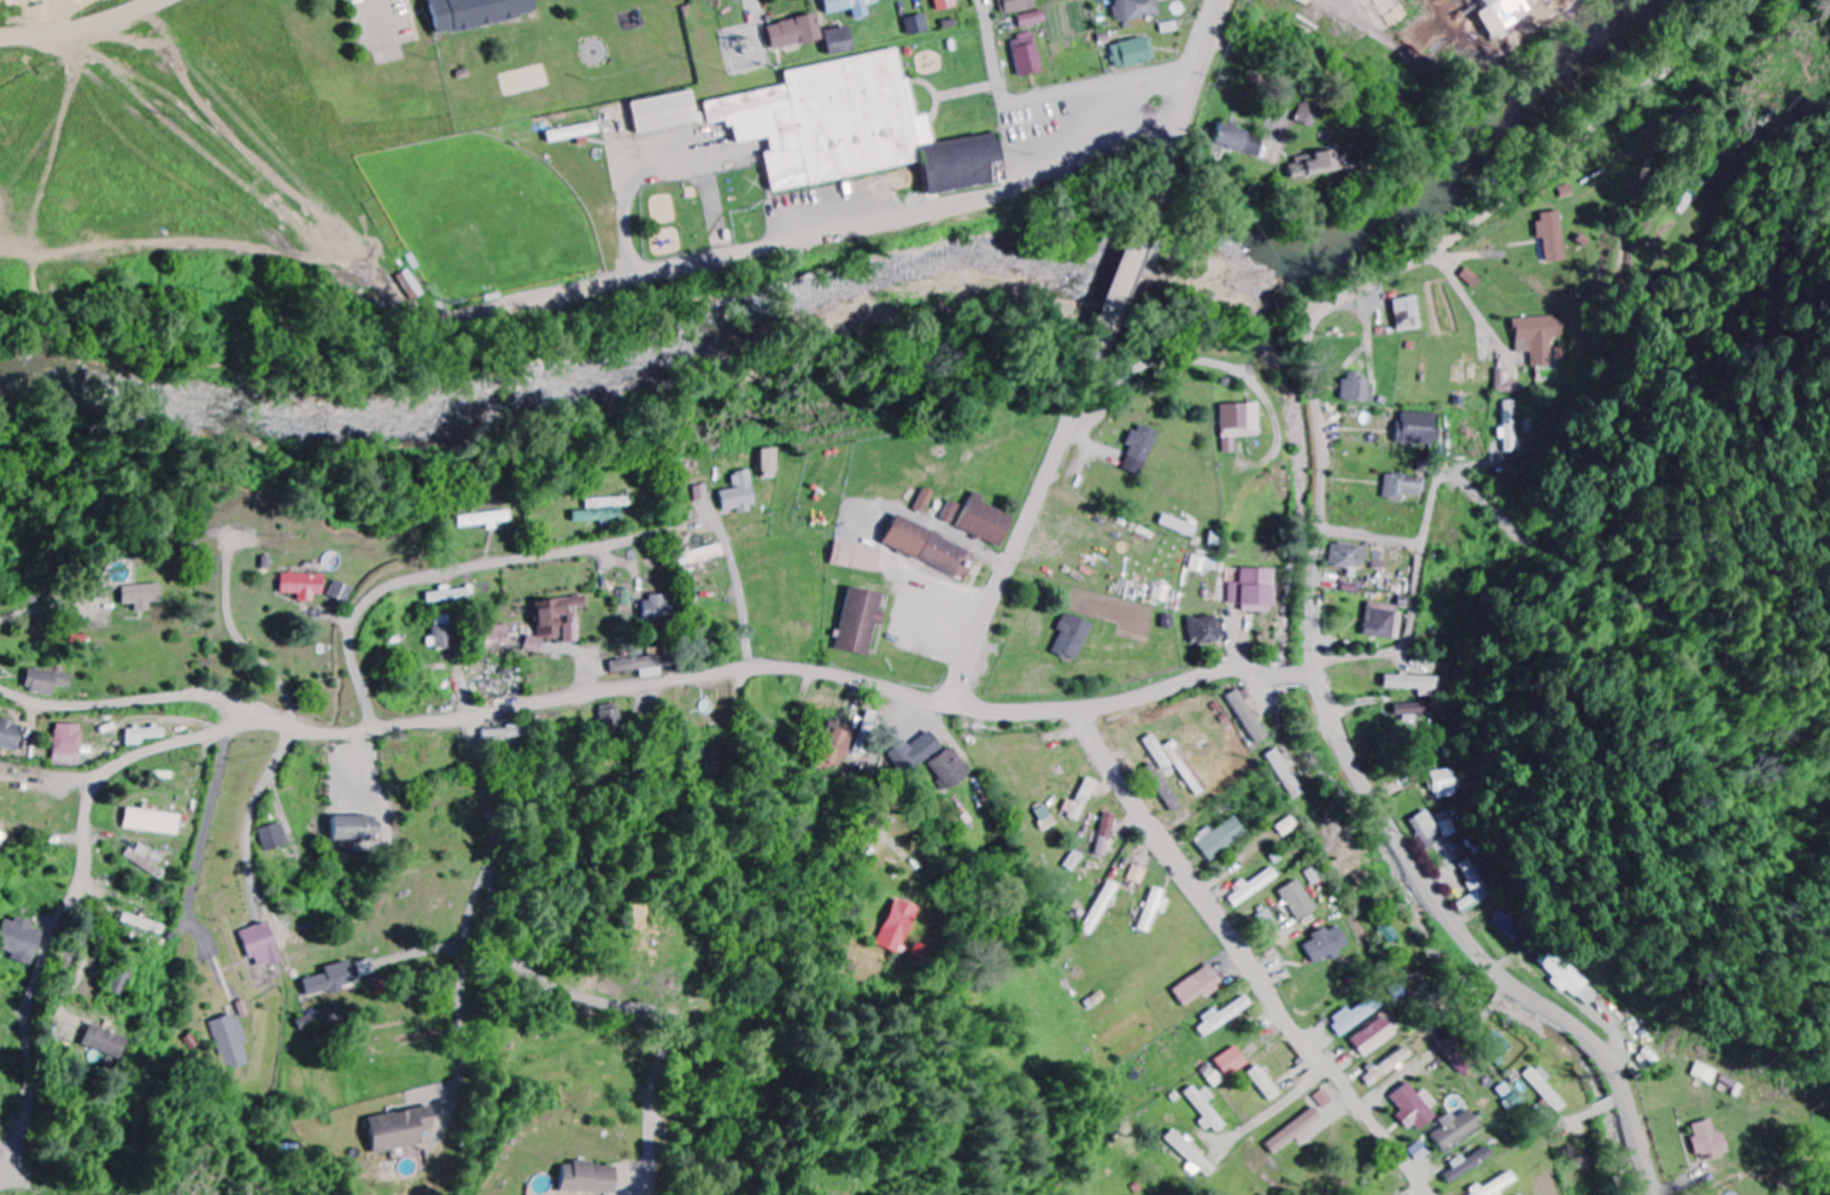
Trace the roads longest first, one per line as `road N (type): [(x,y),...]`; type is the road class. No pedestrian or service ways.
road 1 (tertiary): [(1096,359),(970,656),(967,695),(981,709),(1034,713),(1131,701),(1232,670),(1316,684),(1362,777),(1474,948),(1600,1049),(1627,1100),(1655,1194)]
road 2 (residential): [(0,688),(59,705),(217,696),(250,705),(264,724),(350,734),(757,666),(822,673),(926,701),(967,695)]
road 3 (residential): [(1316,684),(1326,482),(1310,348),(1316,322),(1337,301),(1465,235),(1760,0)]
road 4 (residential): [(1089,708),(1099,742),(1292,1024),(1436,1194)]
road 5 (residential): [(473,717),(495,832),(505,943),(546,985),(664,1019),(650,1194)]
road 6 (residential): [(264,724),(131,760),(93,795),(84,873),(53,935),(33,1006),(36,1099)]
road 7 (residential): [(377,730),(356,644),(363,617),(383,596),(423,578),(674,528)]
road 8 (residential): [(980,0),(1007,98),(1166,71),(1197,78)]
road 9 (residential): [(307,730),(278,765),(254,825),(257,873),(280,929)]
road 10 (tertiary): [(1166,170),(1096,359)]
road 11 (residential): [(233,730),(193,927)]
road 12 (residential): [(1316,661),(1408,643),(1426,541)]
road 13 (tertiary): [(1224,0),(1166,170)]
road 14 (residential): [(1513,520),(1462,471),(1448,469),(1426,541)]
road 15 (residential): [(276,602),(307,730)]

